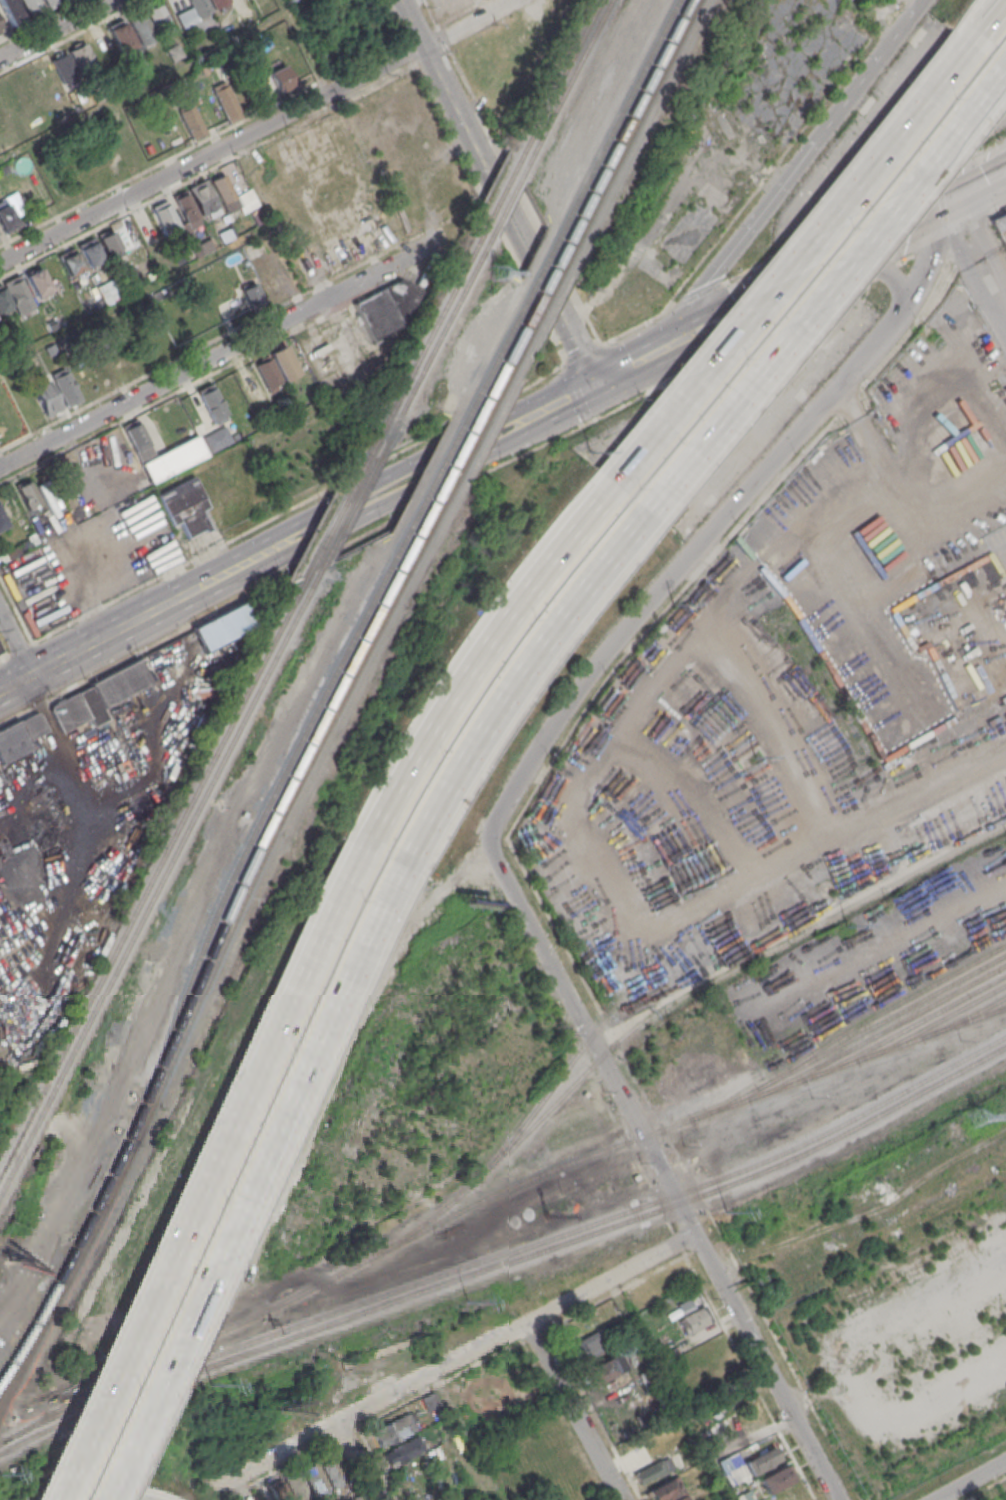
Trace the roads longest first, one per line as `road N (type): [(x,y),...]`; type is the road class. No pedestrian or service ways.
road 1 (residential): [(678,1203),(494,859),(491,830),(586,677),(904,303)]
road 2 (motorway): [(366,838),(57,1499)]
road 3 (motorway): [(109,1499),(415,857)]
road 4 (residential): [(520,0),(0,262)]
road 5 (motorway): [(641,522),(1001,75)]
road 6 (motorway): [(966,42),(605,488)]
road 7 (residential): [(693,1233),(223,1489)]
road 8 (residential): [(438,242),(0,467)]
road 9 (primary): [(600,383),(204,588)]
road 10 (motorway): [(605,488),(492,632),(366,838)]
road 11 (secondary): [(906,22),(649,357)]
road 12 (motorway): [(415,857),(511,694),(641,522)]
road 13 (residential): [(678,1203),(837,1499)]
road 14 (primary): [(835,259),(649,357)]
road 15 (residential): [(575,332),(572,311),(497,167),(481,153)]
road 16 (residential): [(481,153),(559,318),(575,332)]
road 17 (residential): [(525,1323),(619,1499)]
road 18 (primary): [(204,588),(33,676)]
road 19 (residential): [(481,153),(402,0)]
road 20 (primary): [(949,200),(835,259)]
road 21 (residential): [(0,58),(113,0)]

